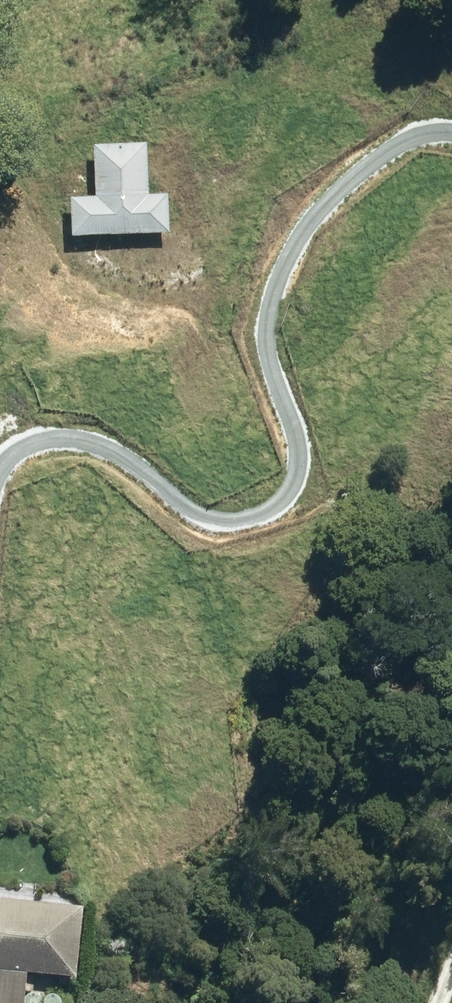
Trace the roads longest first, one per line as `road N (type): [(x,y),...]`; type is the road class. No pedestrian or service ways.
road 1 (track): [(0,490),(40,451),(69,447),(107,454),(181,529),(262,530),(290,500),(292,454),(248,345),(284,256),(354,172),(420,152),(451,158)]

